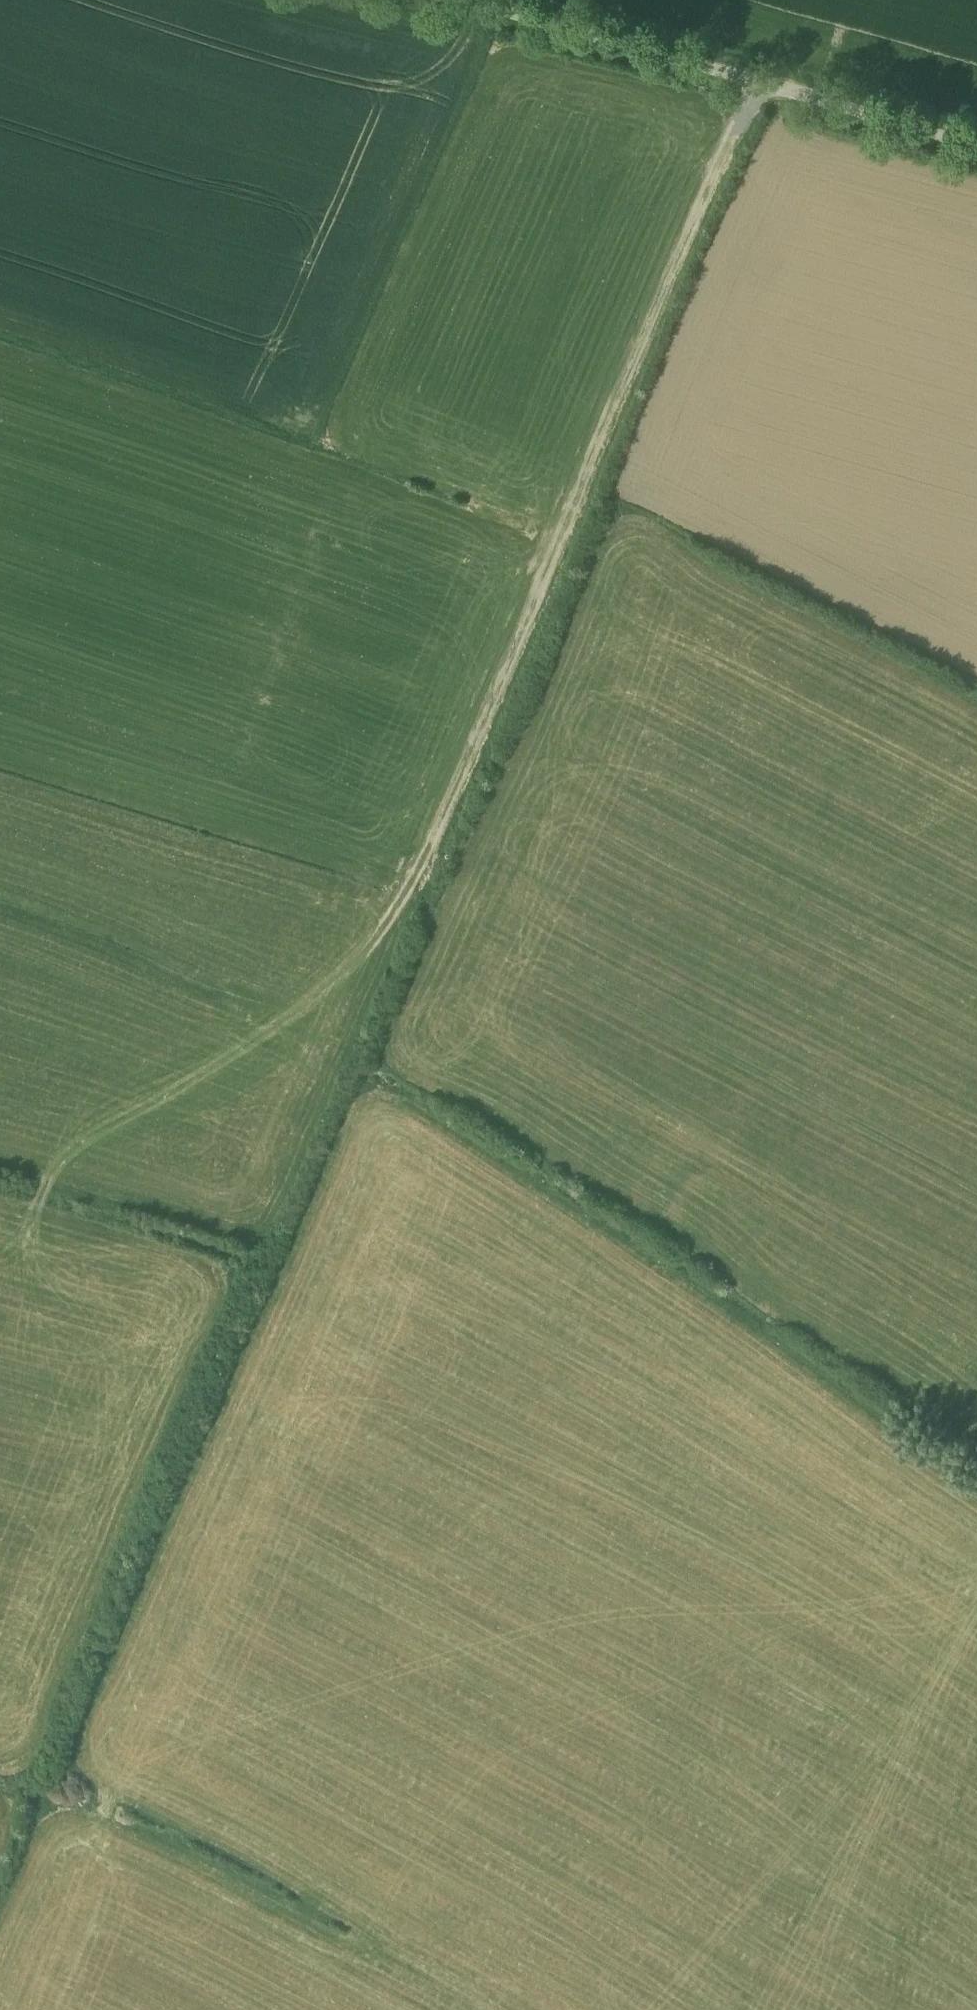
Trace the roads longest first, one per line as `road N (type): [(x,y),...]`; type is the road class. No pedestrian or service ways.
road 1 (unclassified): [(457,0),(976,146)]

